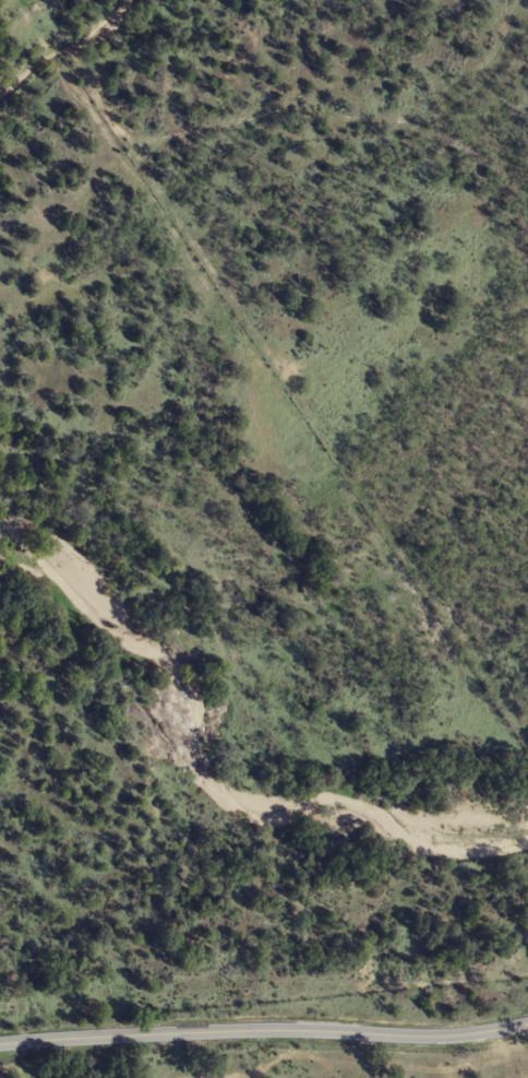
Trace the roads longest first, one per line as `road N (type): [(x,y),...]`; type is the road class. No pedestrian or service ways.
road 1 (residential): [(0,1047),(211,1030),(527,1031)]

